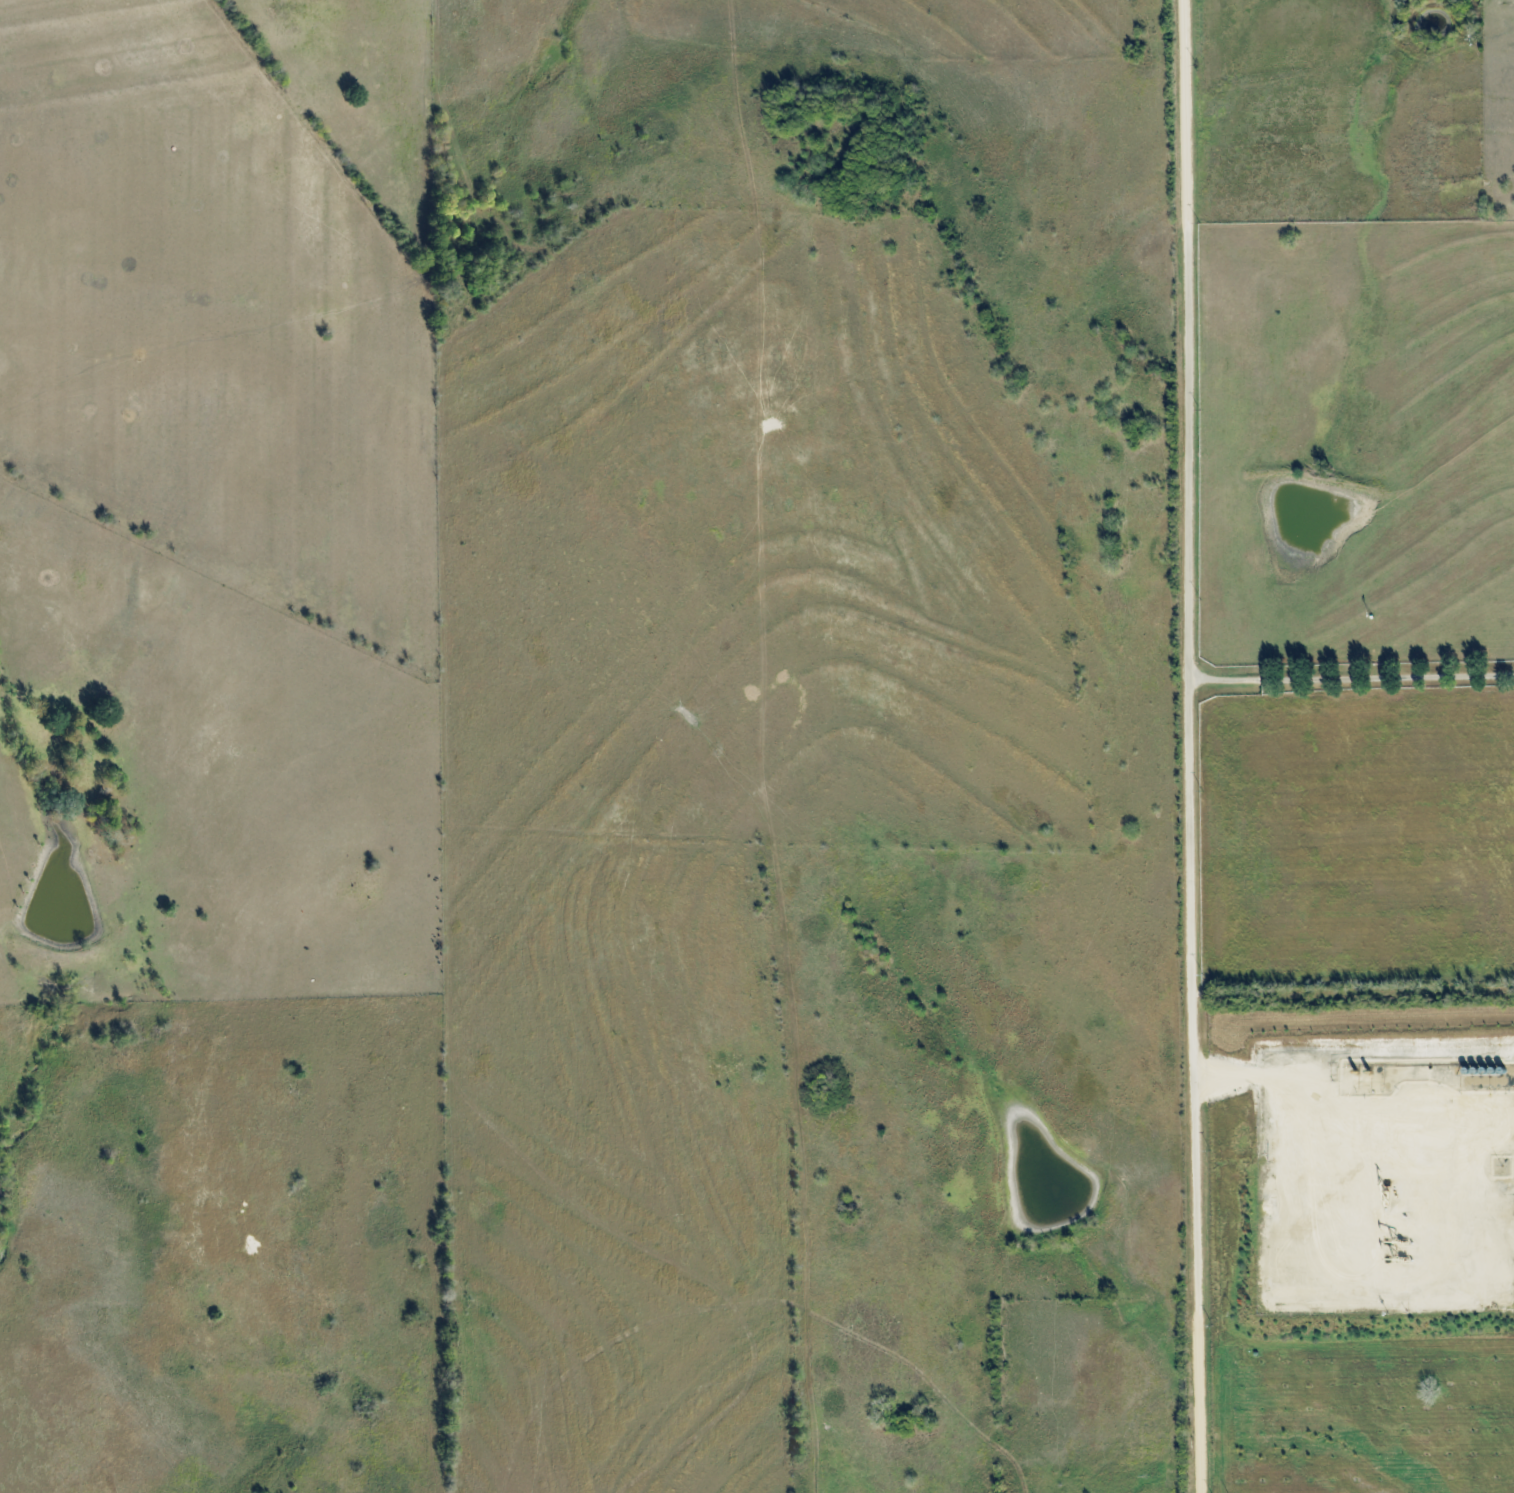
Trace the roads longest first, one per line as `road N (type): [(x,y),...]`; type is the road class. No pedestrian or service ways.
road 1 (residential): [(1204,1473),(1192,1143),(1182,0)]
road 2 (residential): [(1513,985),(1191,989)]

